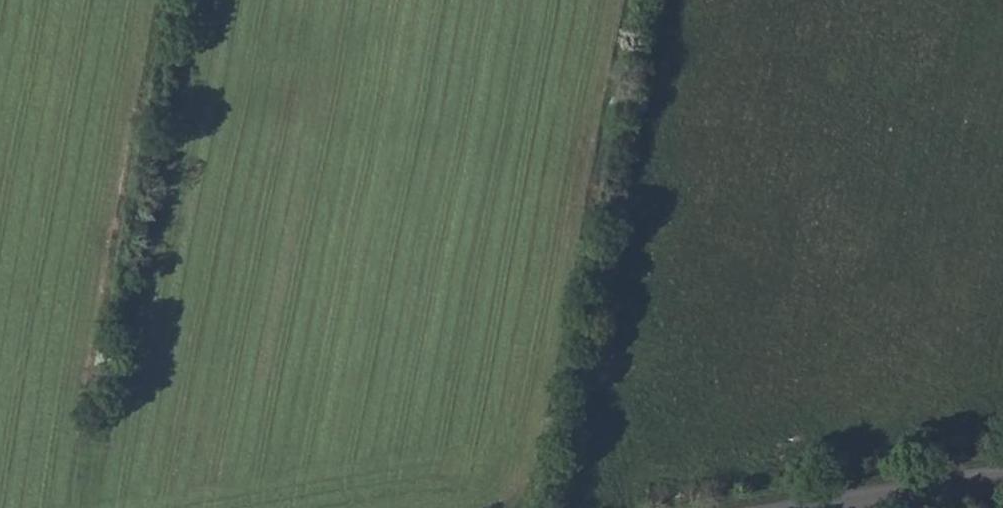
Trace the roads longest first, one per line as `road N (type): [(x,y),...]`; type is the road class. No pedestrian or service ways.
road 1 (unclassified): [(847,507),(1002,482)]

